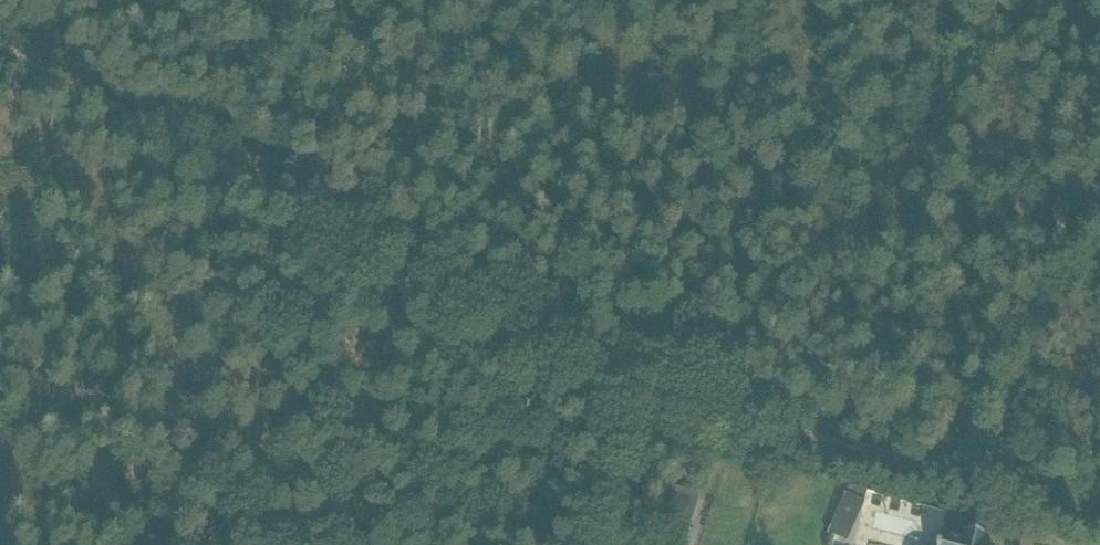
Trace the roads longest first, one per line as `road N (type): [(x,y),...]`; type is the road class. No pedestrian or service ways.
road 1 (track): [(1099,86),(1007,457),(938,470),(665,405),(643,408),(597,544)]
road 2 (track): [(0,60),(182,169),(315,236),(391,0)]
road 3 (track): [(125,544),(182,169)]
road 4 (track): [(315,236),(643,408)]

